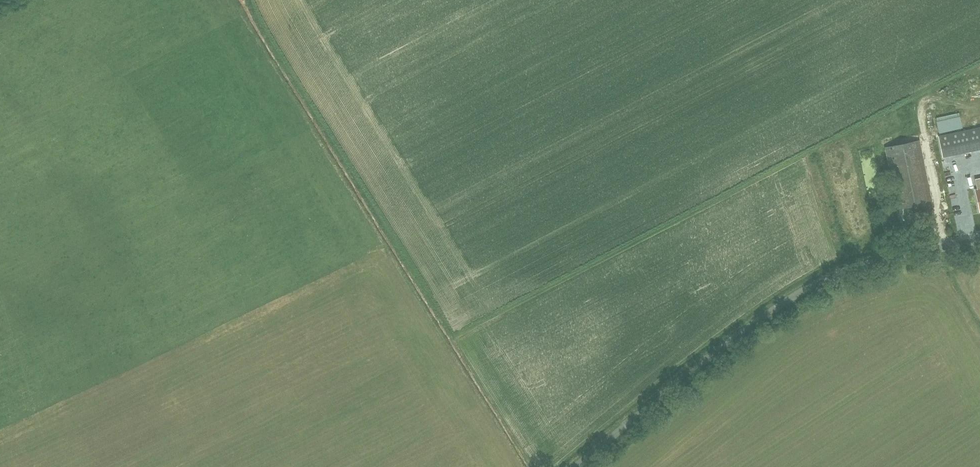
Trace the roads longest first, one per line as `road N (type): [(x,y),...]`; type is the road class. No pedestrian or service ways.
road 1 (unclassified): [(564,466),(821,272),(979,235)]

